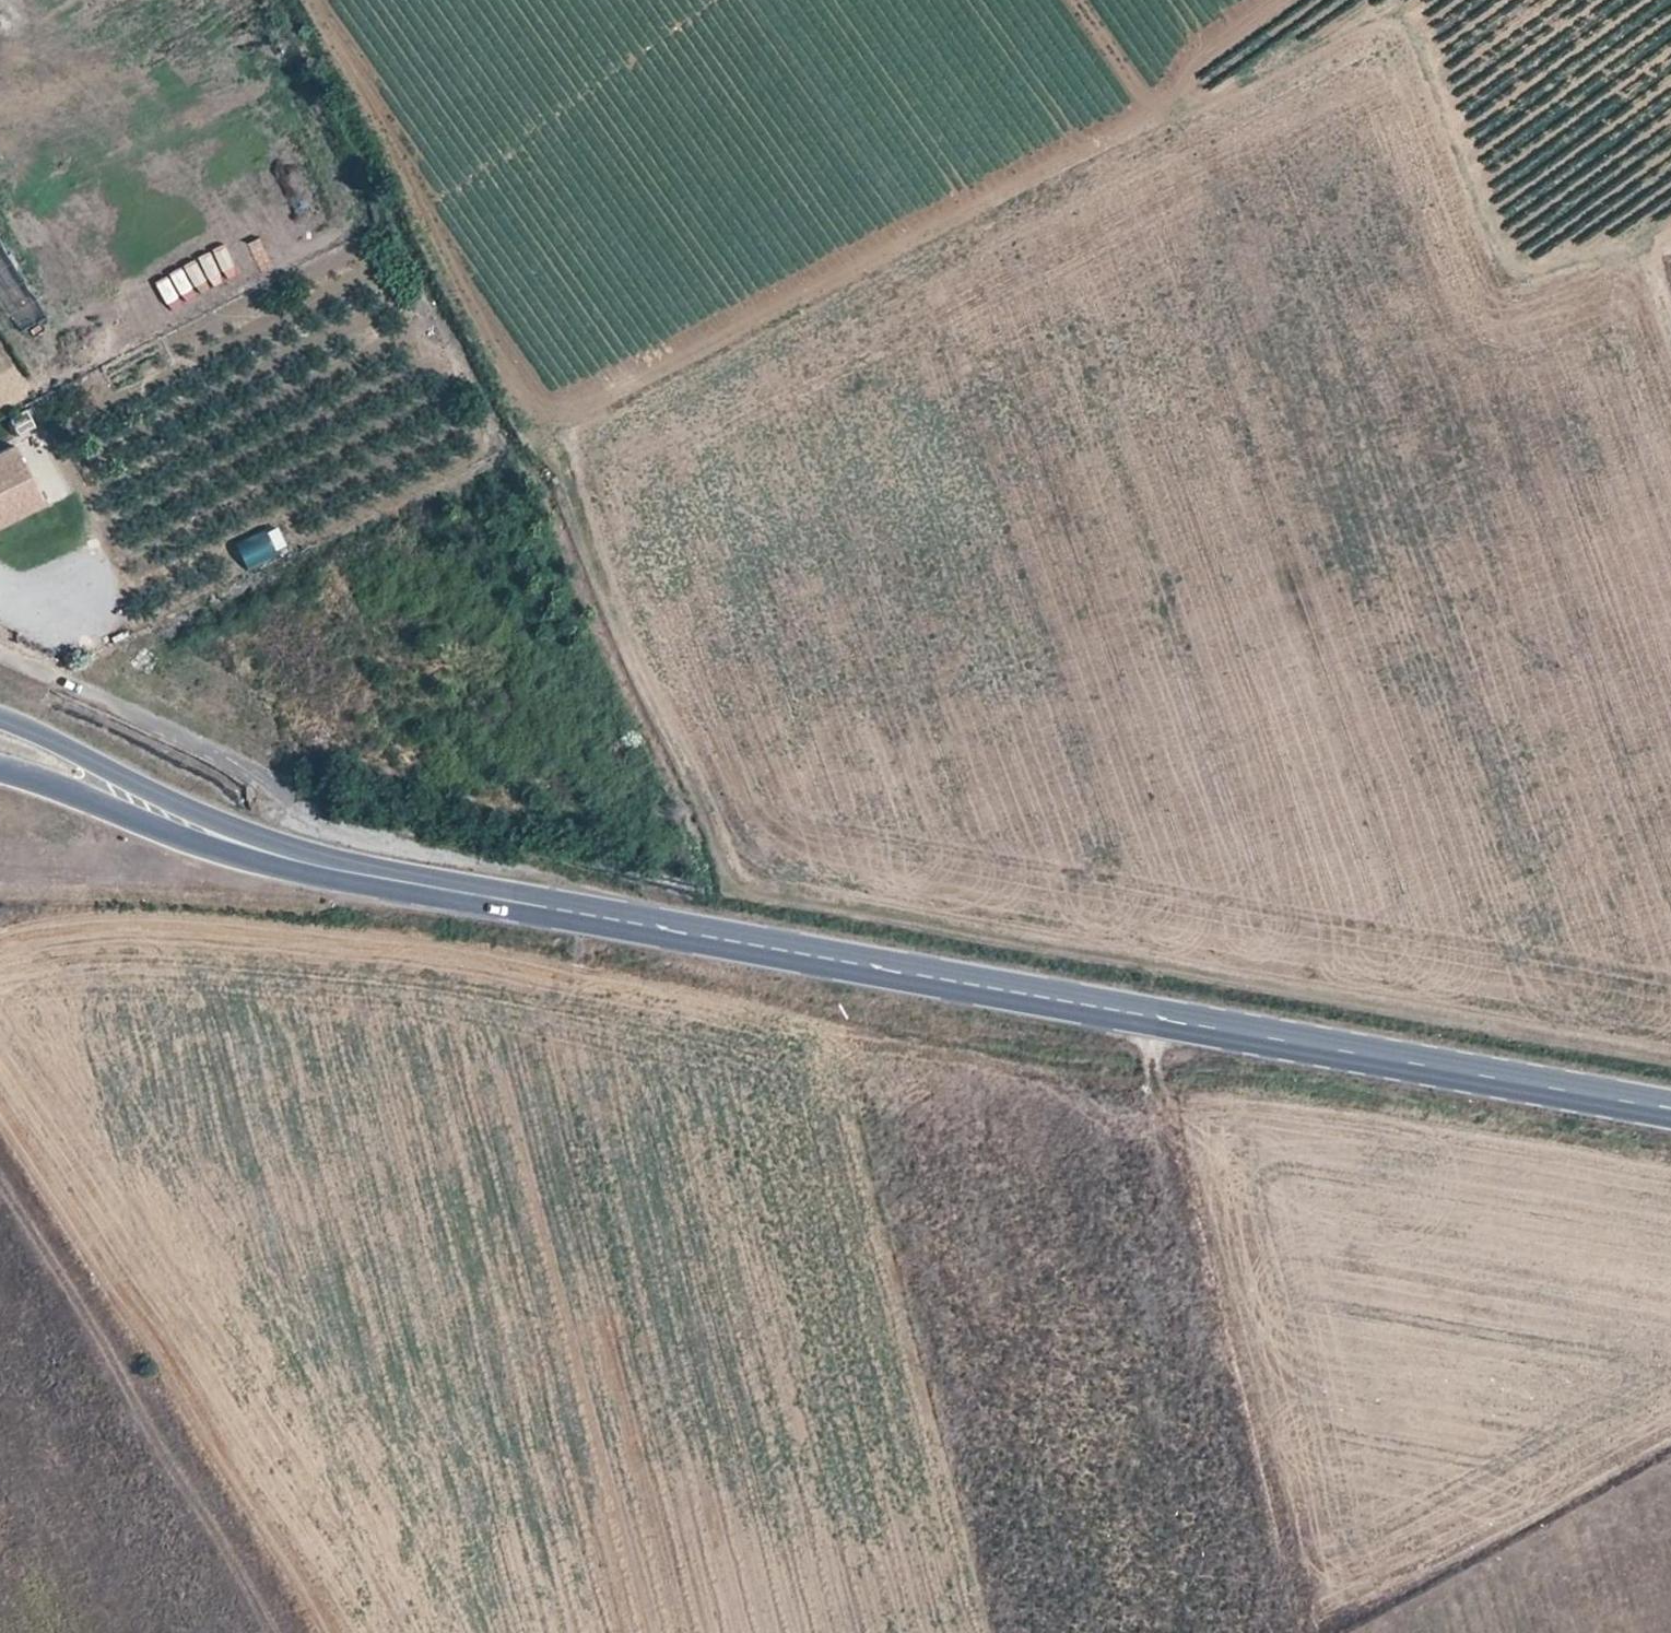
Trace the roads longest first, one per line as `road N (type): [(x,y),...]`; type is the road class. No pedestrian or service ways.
road 1 (secondary): [(342,870),(1670,1108)]
road 2 (secondary): [(342,870),(204,817),(0,724)]
road 3 (secondary): [(0,768),(263,857),(342,870)]

